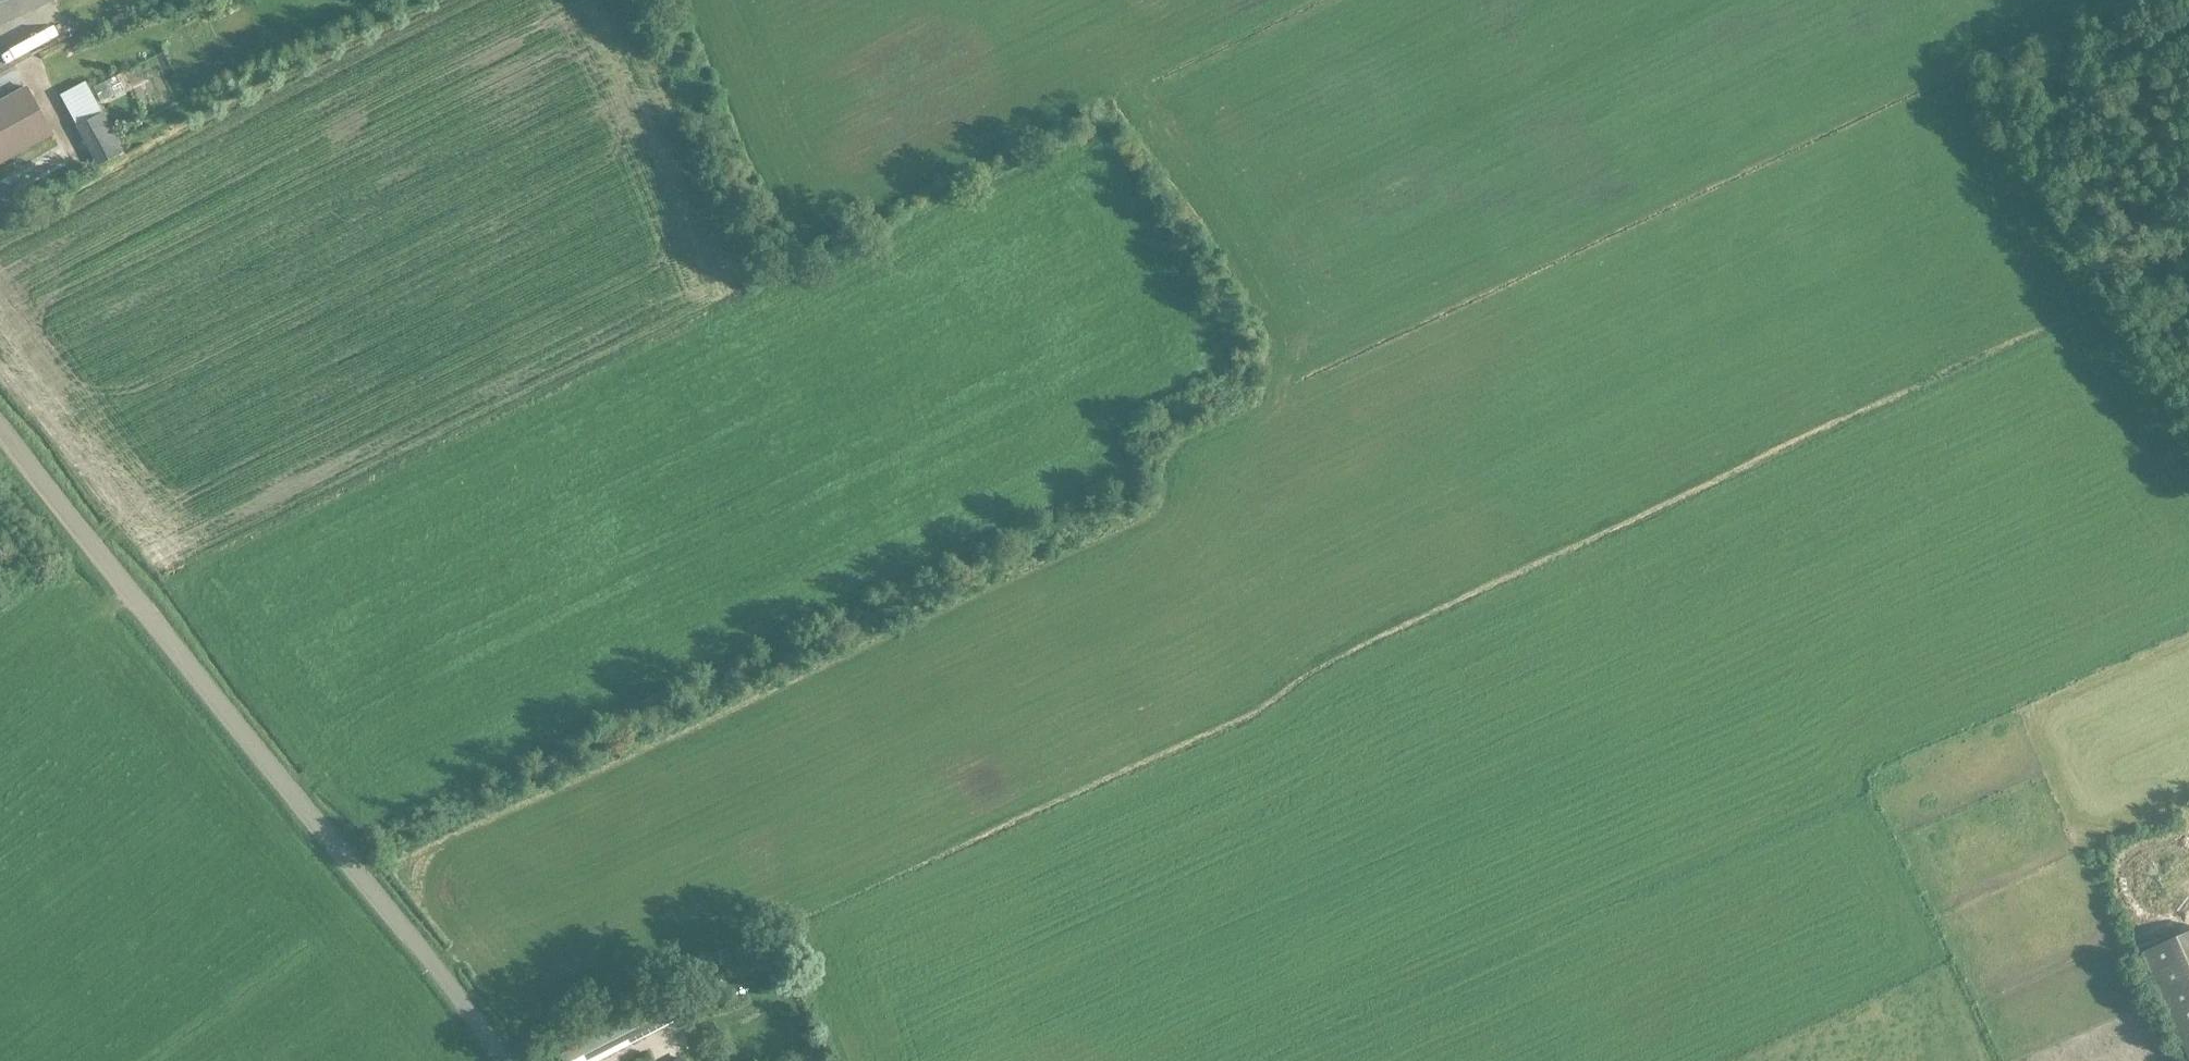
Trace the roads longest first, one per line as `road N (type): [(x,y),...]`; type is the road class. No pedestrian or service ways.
road 1 (residential): [(507,1060),(0,435)]

